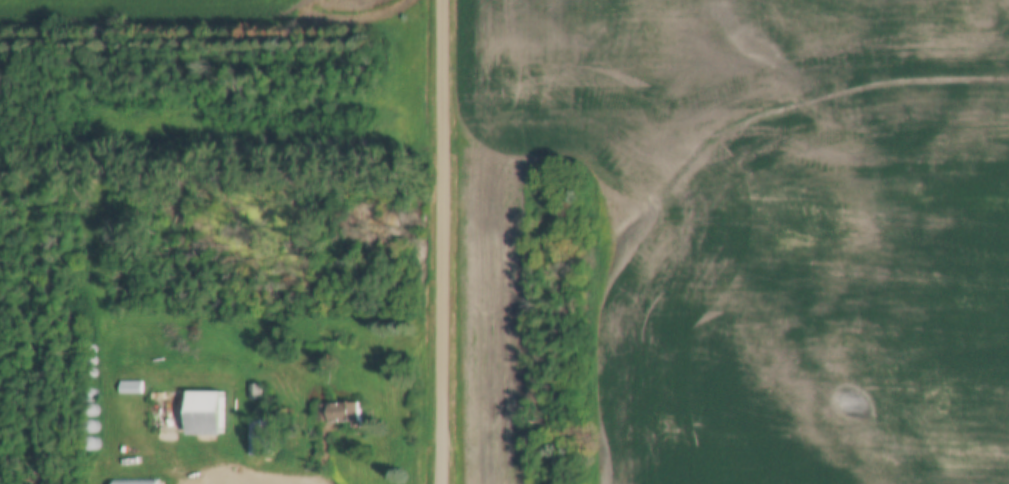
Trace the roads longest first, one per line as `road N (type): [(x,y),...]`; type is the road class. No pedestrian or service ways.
road 1 (residential): [(442,483),(445,0)]

